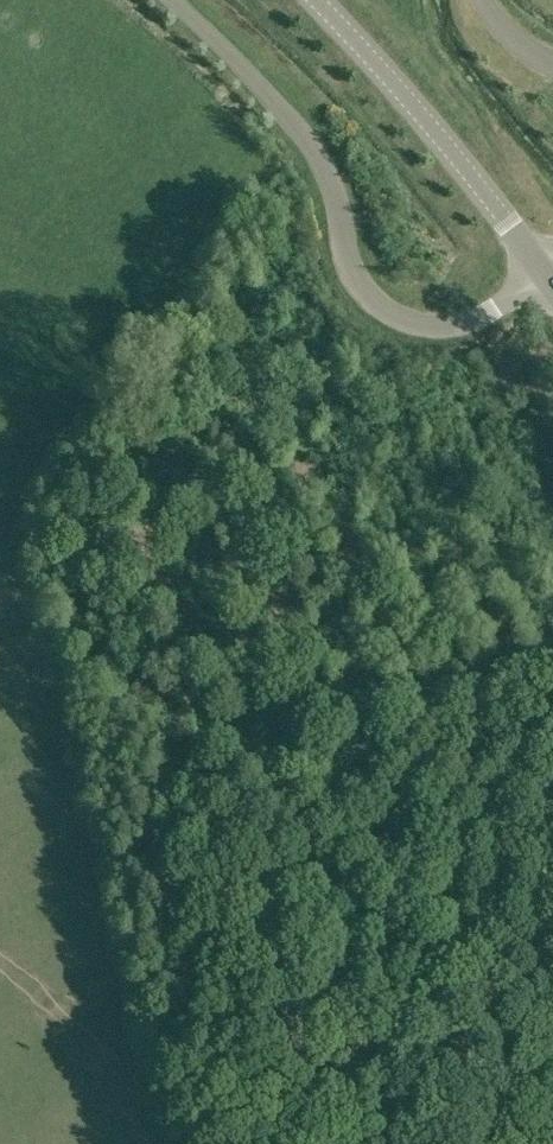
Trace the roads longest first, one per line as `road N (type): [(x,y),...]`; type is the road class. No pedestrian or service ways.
road 1 (unclassified): [(170,0),(304,131),(344,213),(354,277),(380,309),(415,327),(462,324),(490,315),(544,270)]
road 2 (unclassified): [(316,0),(544,270)]

